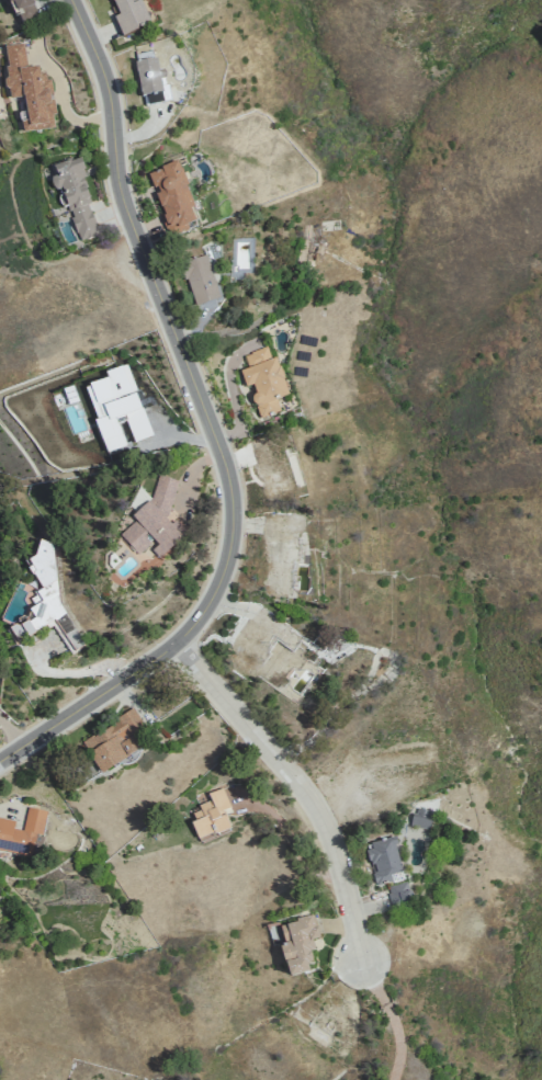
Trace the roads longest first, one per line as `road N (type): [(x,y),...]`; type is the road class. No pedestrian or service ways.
road 1 (residential): [(0,761),(179,643),(222,580),(235,515),(224,457),(124,197),(105,73),(72,0)]
road 2 (residential): [(361,958),(336,852),(316,808),(179,643)]

